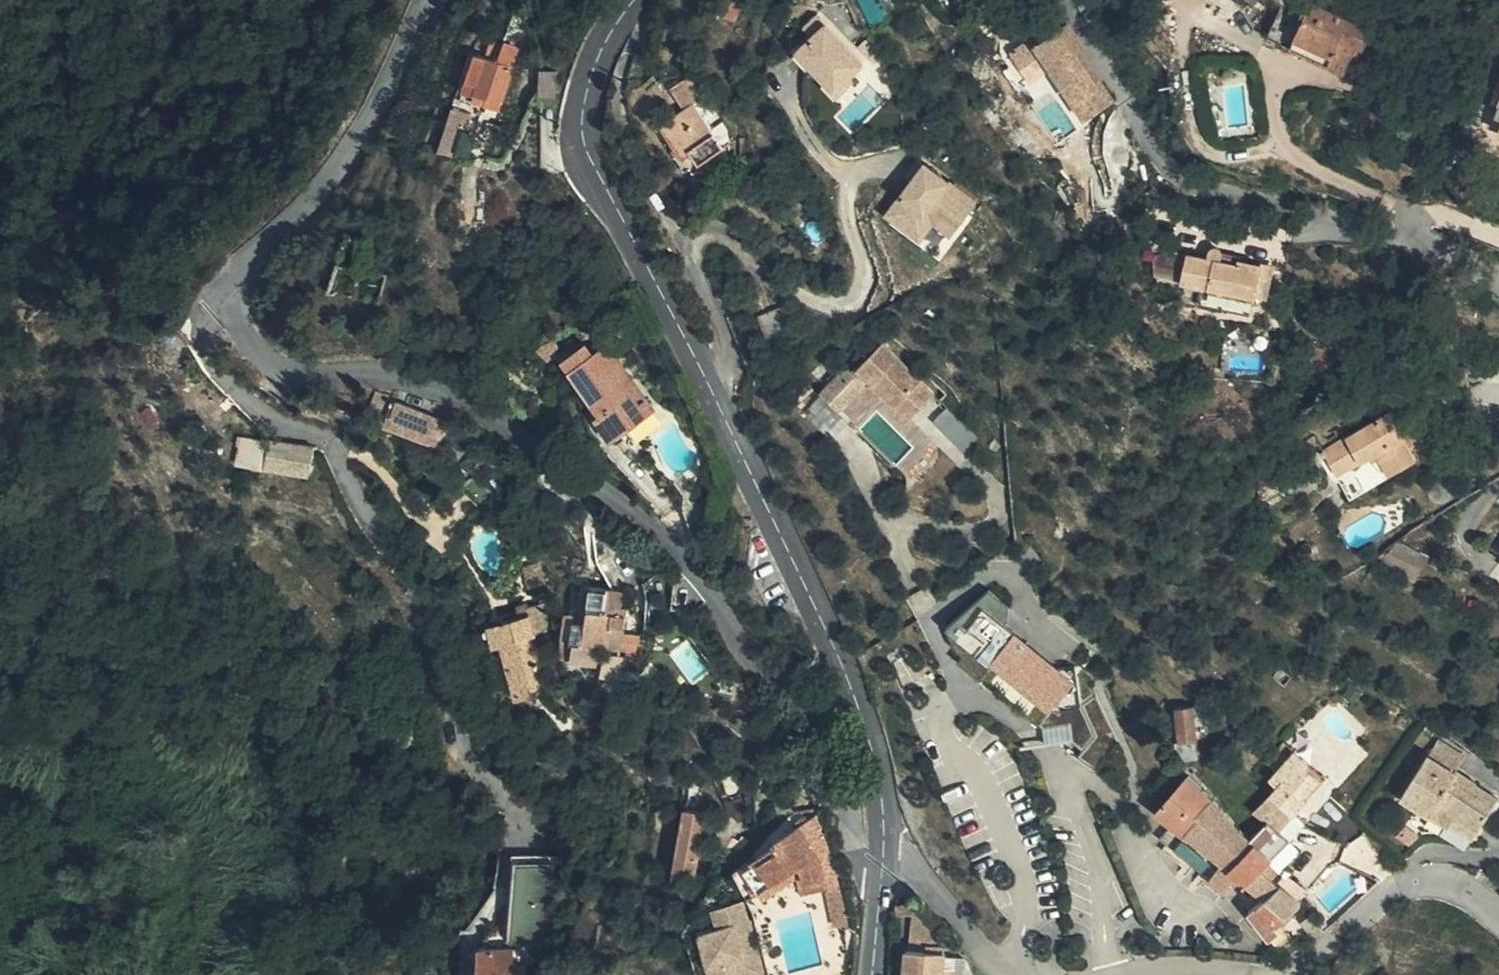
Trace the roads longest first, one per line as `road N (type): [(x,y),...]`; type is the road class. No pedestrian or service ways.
road 1 (tertiary): [(884,854),(869,729),(706,379),(578,165),(581,109),(600,52),(632,0)]
road 2 (residential): [(227,310),(243,345),(273,372),(416,382),(573,468),(679,557),(771,687),(822,738),(862,862),(883,873)]
road 3 (residential): [(227,310),(236,285),(359,141),(415,0)]
road 4 (unclassified): [(1498,917),(1446,883),(1417,883),(1307,962),(1267,974)]
road 5 (unclassified): [(1013,974),(924,878),(884,854)]
road 6 (unclassified): [(1252,974),(1166,967),(1129,974)]

